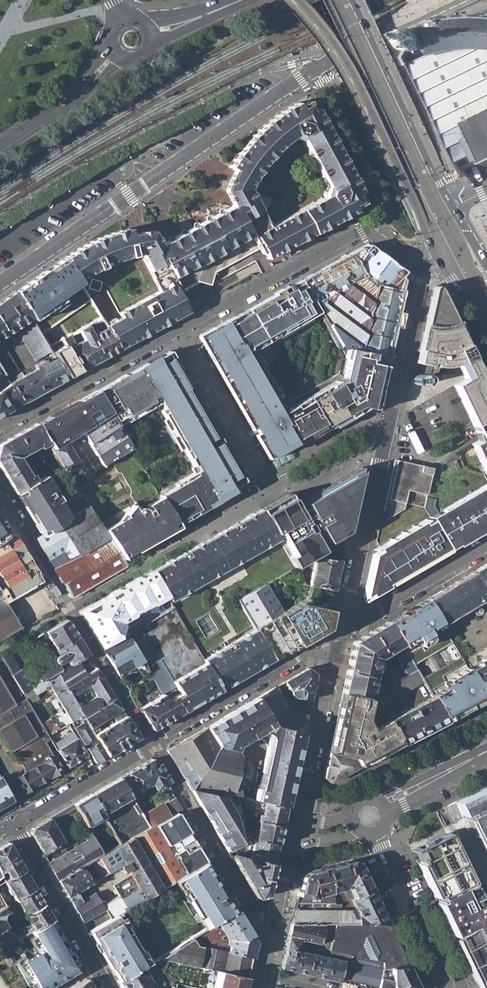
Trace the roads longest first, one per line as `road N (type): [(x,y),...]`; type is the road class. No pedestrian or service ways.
road 1 (residential): [(0,426),(356,233),(380,234)]
road 2 (residential): [(319,66),(0,287)]
road 3 (residential): [(414,305),(342,631)]
road 4 (residential): [(152,744),(0,495)]
road 5 (secondary): [(301,0),(366,98),(429,245)]
road 6 (secondary): [(454,206),(351,0)]
road 7 (residential): [(272,934),(245,904),(152,744)]
road 8 (residential): [(342,631),(152,744)]
road 9 (residential): [(454,206),(454,176),(385,29)]
road 10 (residential): [(342,631),(298,816)]
road 11 (residential): [(13,827),(107,987)]
road 12 (residential): [(319,66),(378,172),(380,234)]
road 13 (residential): [(449,987),(374,832)]
road 14 (residential): [(486,545),(342,631)]
road 15 (residential): [(152,744),(13,827)]
road 16 (secondary): [(0,148),(72,100),(116,56)]

